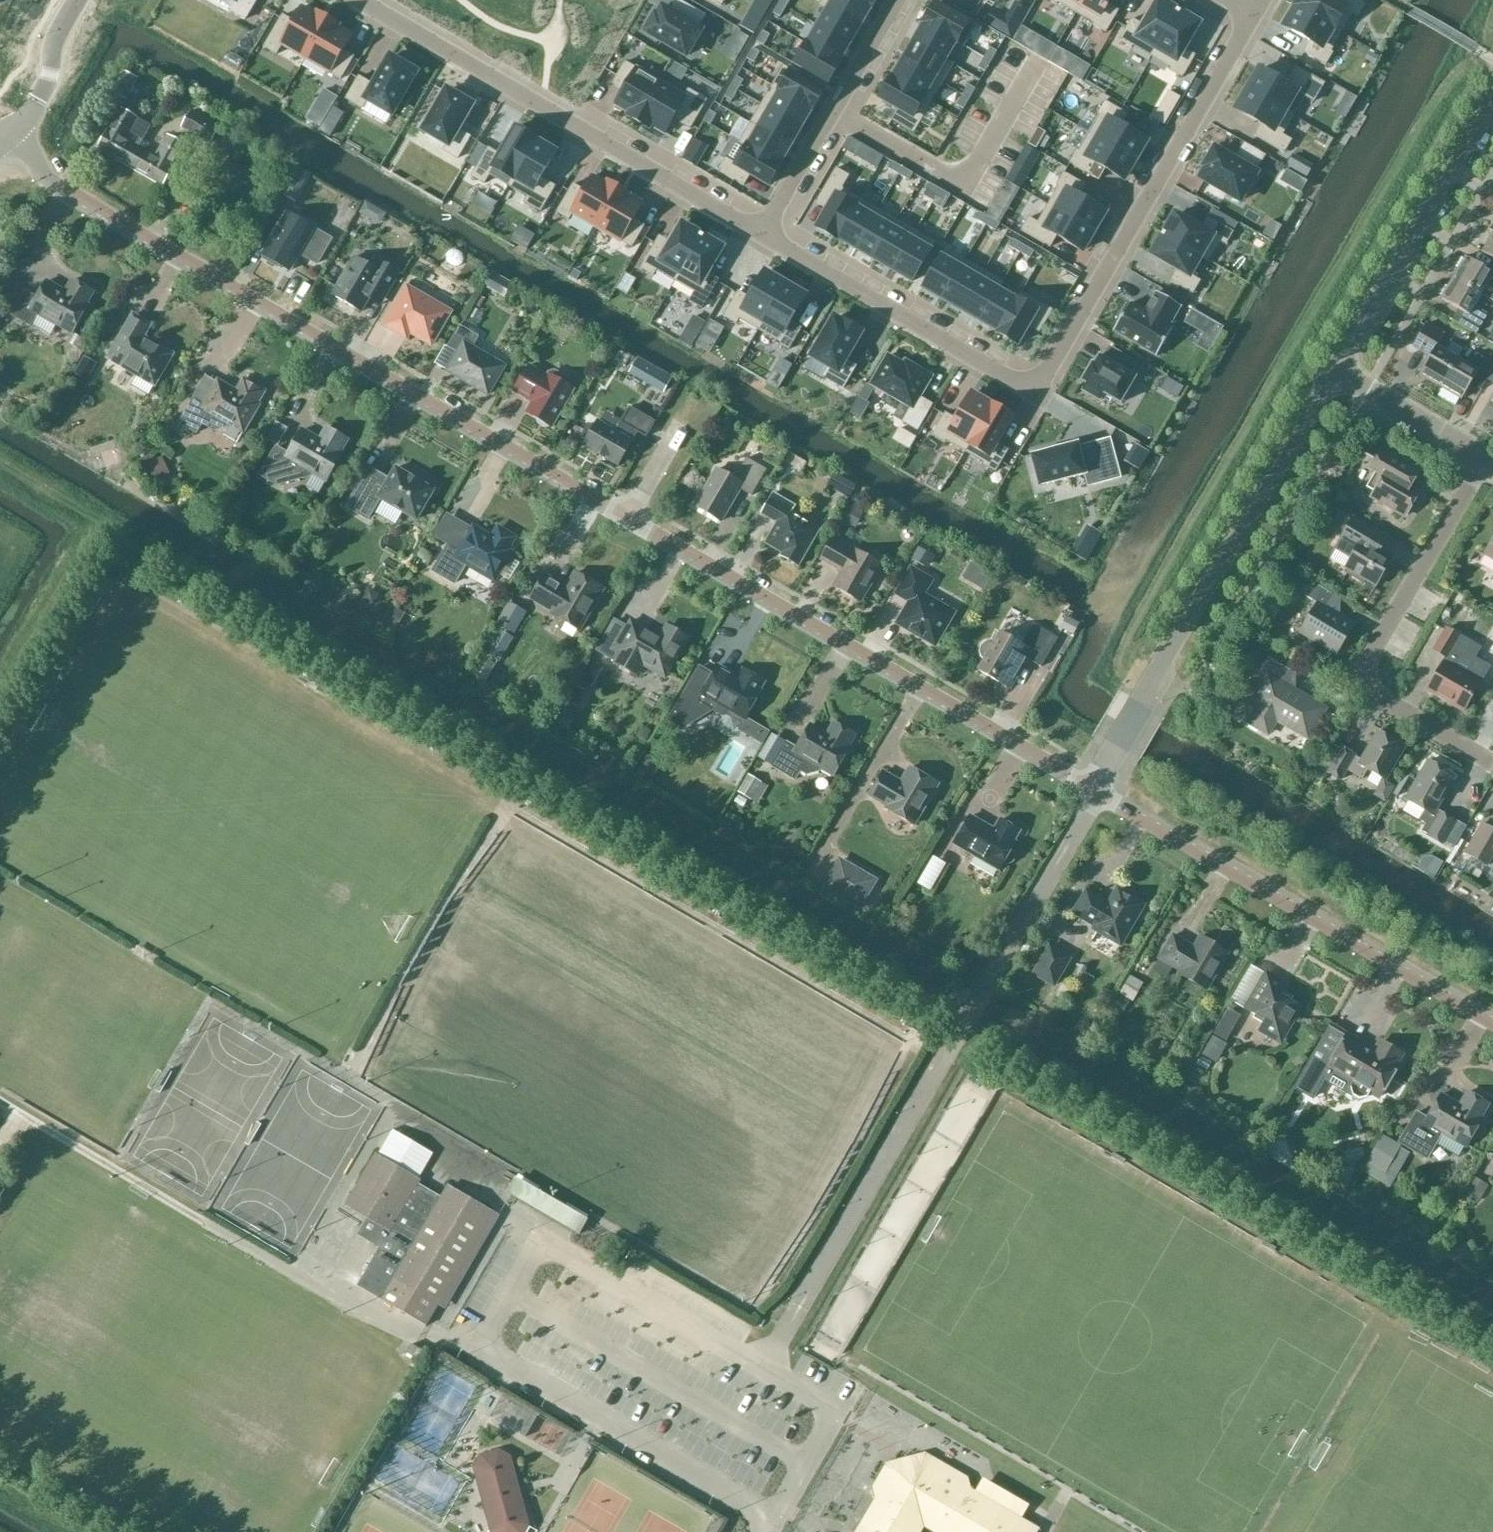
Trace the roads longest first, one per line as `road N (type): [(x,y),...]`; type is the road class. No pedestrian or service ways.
road 1 (residential): [(1096,791),(44,175)]
road 2 (unclassified): [(775,1520),(840,1412),(539,1241),(482,1348),(752,1505)]
road 3 (residential): [(760,235),(1034,393),(1253,13)]
road 4 (unclassified): [(1096,791),(1334,370)]
road 5 (residential): [(361,0),(760,235)]
road 6 (residential): [(1492,1025),(1096,791)]
road 7 (residential): [(1492,749),(1360,664),(1481,459)]
road 8 (unclassified): [(1334,370),(1492,102)]
road 9 (residential): [(760,235),(901,0)]
road 10 (residential): [(1481,459),(1334,370)]
road 11 (residential): [(75,0),(51,42),(52,72),(18,140)]

